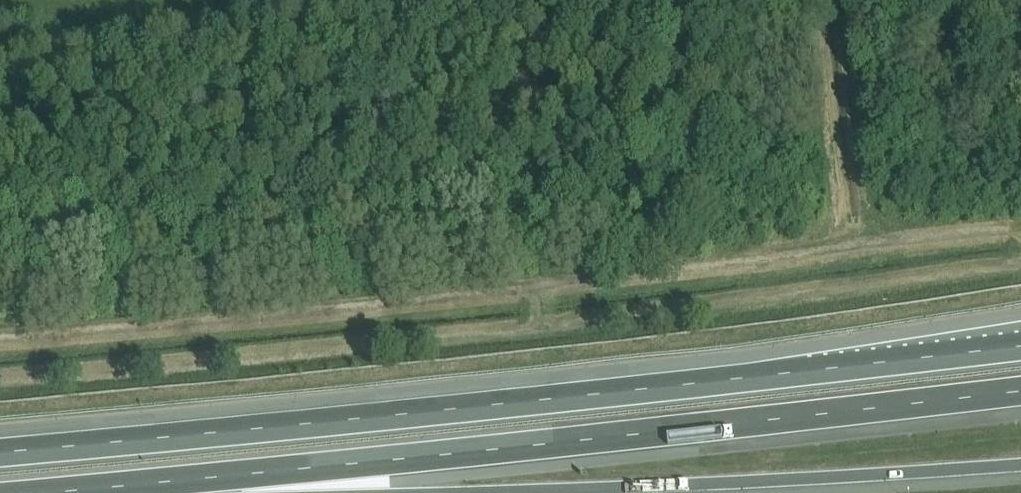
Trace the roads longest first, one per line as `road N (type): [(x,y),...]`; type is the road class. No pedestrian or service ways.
road 1 (motorway): [(1020,345),(0,452)]
road 2 (motorway): [(175,483),(1020,392)]
road 3 (motorway): [(445,492),(1020,463)]
road 4 (motorway): [(175,483),(353,492)]

